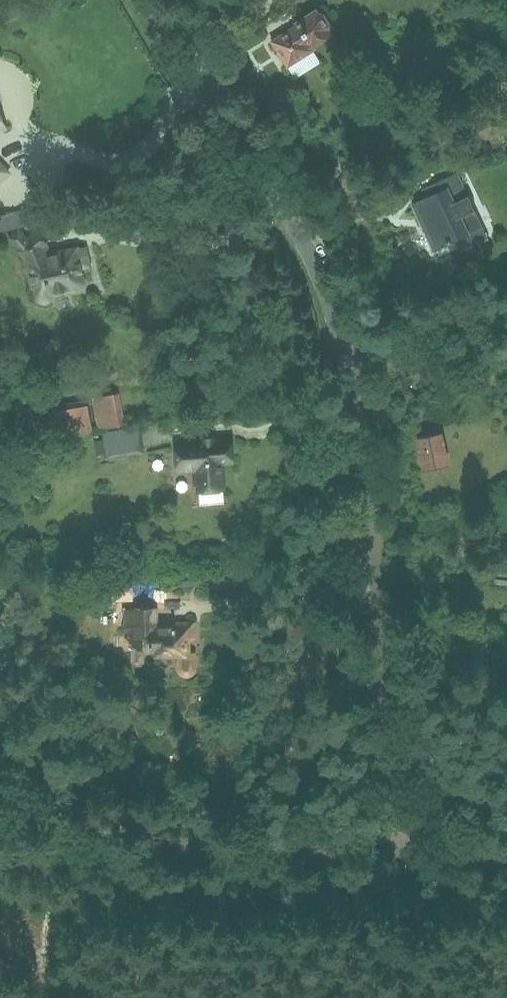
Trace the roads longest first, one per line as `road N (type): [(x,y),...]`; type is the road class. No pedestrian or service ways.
road 1 (residential): [(405,865),(393,683),(346,363)]
road 2 (residential): [(346,363),(289,204),(153,0)]
road 3 (residential): [(0,860),(405,865)]
road 4 (residential): [(346,363),(506,321)]
road 5 (track): [(0,949),(36,949),(33,860)]

